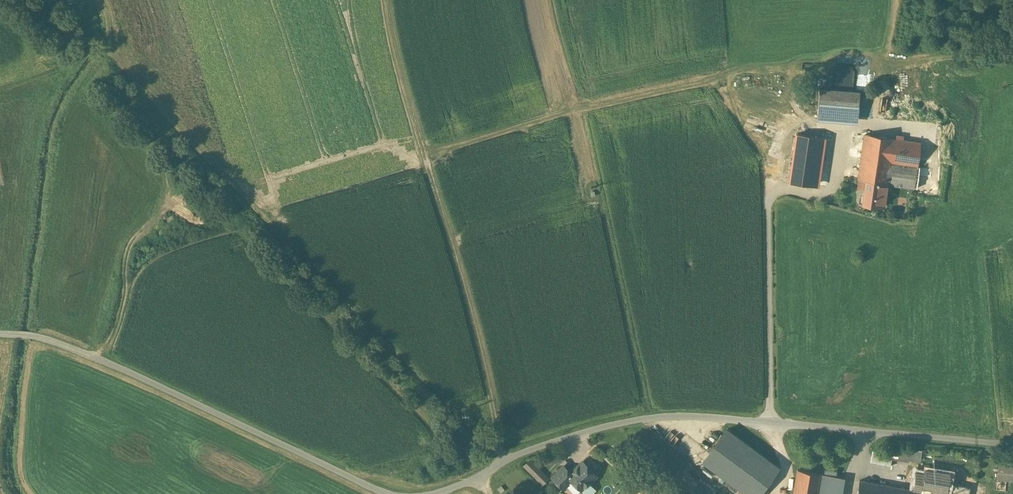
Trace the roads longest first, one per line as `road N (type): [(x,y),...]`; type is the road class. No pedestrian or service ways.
road 1 (unclassified): [(1012,444),(654,415),(569,433),(433,493)]
road 2 (track): [(502,463),(475,322),(400,77),(385,0)]
road 3 (unclassified): [(389,493),(123,368),(32,336),(0,334)]
road 4 (track): [(426,157),(581,108),(729,80),(786,91),(818,125)]
road 5 (track): [(1012,48),(897,64),(874,95),(870,120)]

